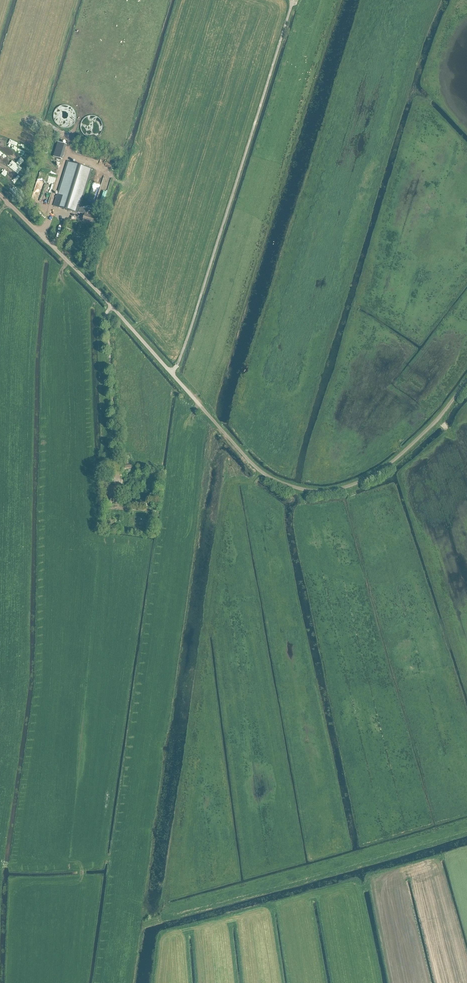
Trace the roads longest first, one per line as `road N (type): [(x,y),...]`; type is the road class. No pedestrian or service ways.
road 1 (unclassified): [(175,376),(295,0)]
road 2 (unclassified): [(305,490),(335,489),(388,464),(466,381)]
road 3 (unclassified): [(305,490),(253,465),(175,376)]
road 4 (unclassified): [(115,473),(112,308)]
road 5 (unclassified): [(112,308),(0,195)]

